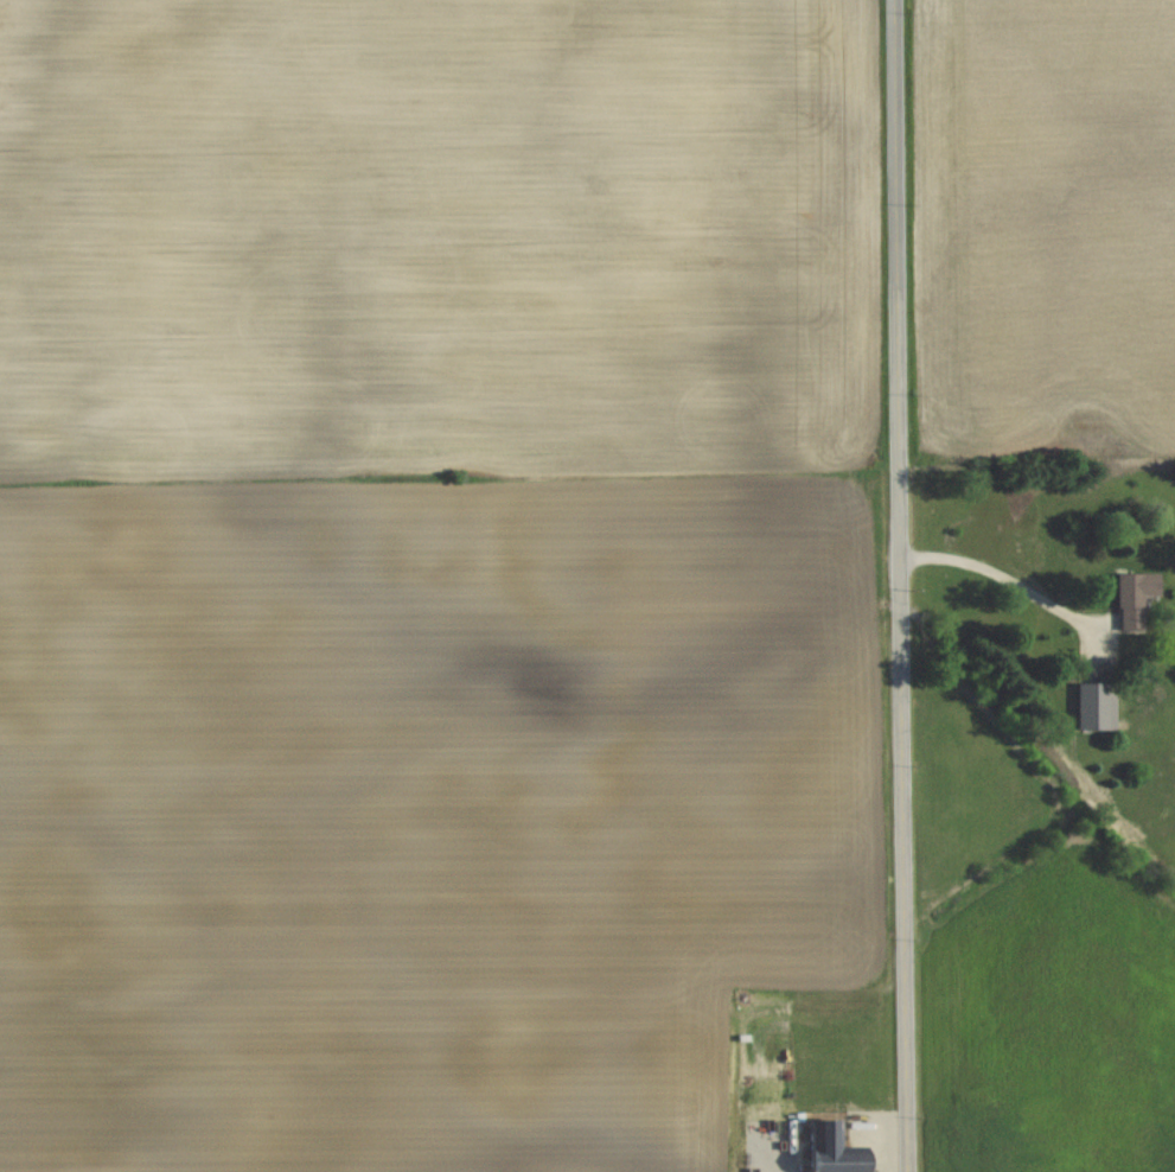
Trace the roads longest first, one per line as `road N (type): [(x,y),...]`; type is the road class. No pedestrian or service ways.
road 1 (secondary): [(908,1171),(896,0)]

